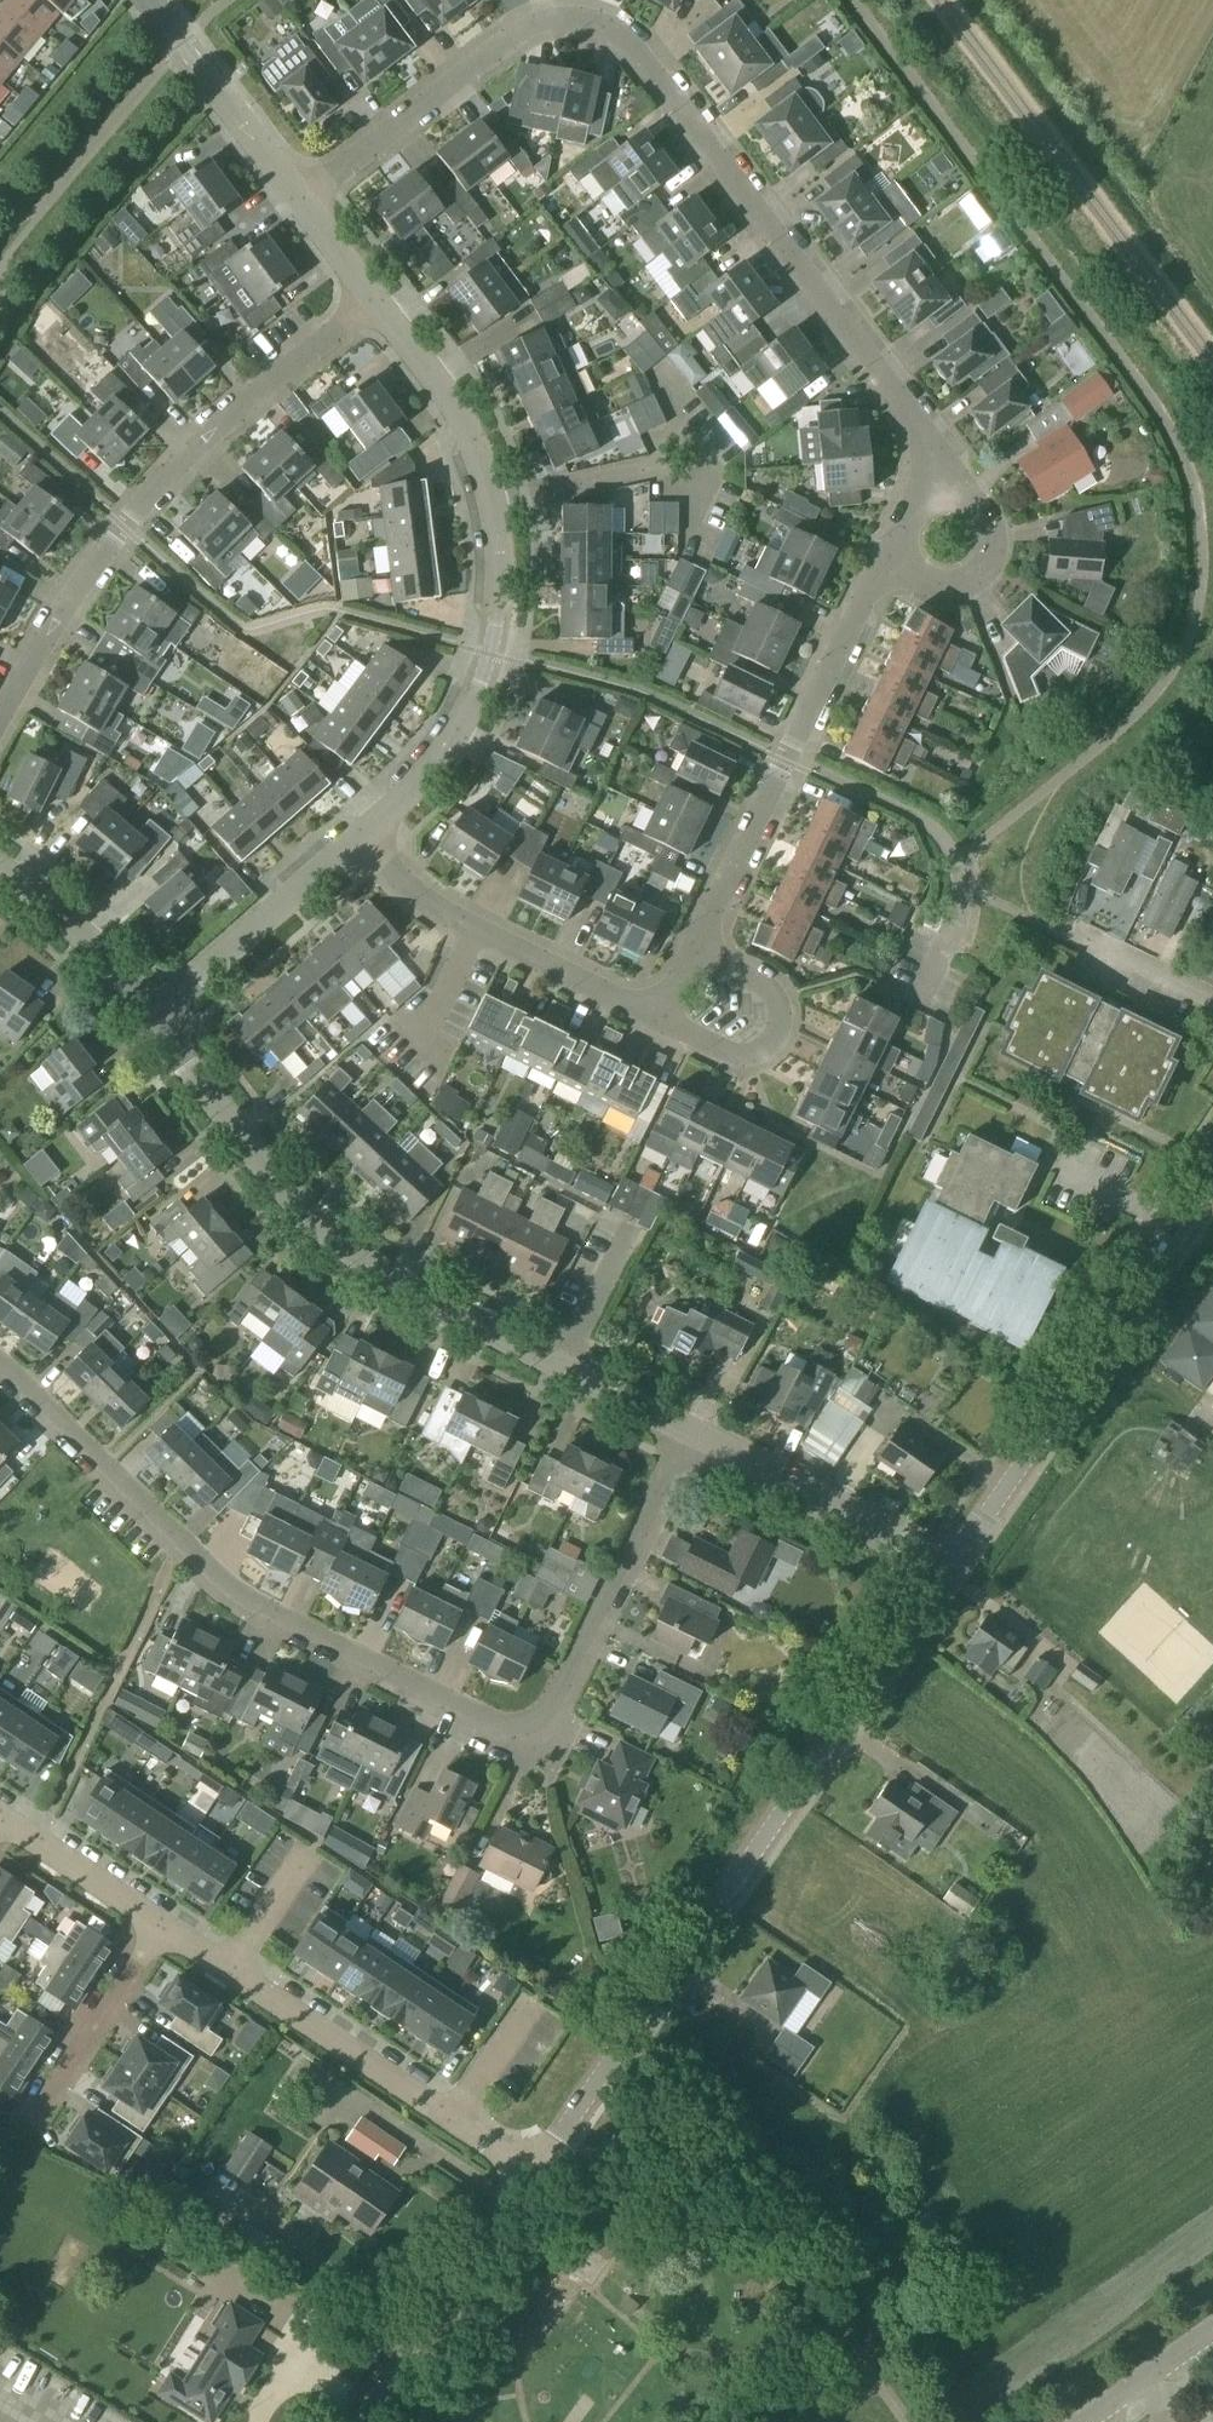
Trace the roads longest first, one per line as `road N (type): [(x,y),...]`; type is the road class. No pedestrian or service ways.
road 1 (unclassified): [(683,1427),(550,1705),(529,1723),(500,1725),(232,1591),(0,1366)]
road 2 (residential): [(297,198),(511,35),(547,18),(583,18),(610,29),(640,55),(937,461)]
road 3 (residential): [(532,2175),(952,1565)]
road 4 (residential): [(363,834),(419,785),(468,725),(487,682),(500,611),(489,493),(469,445),(364,295)]
road 5 (residential): [(0,723),(114,540),(239,404),(364,295)]
road 6 (residential): [(567,1371),(373,1270),(283,1185),(151,1020)]
road 7 (residential): [(952,1565),(1212,1184)]
road 8 (residential): [(155,1928),(532,2175)]
road 9 (residential): [(925,993),(957,925),(959,867),(931,827),(784,756)]
road 10 (residential): [(356,2421),(532,2175)]
road 11 (residential): [(952,1565),(683,1427)]
road 12 (residential): [(151,1020),(363,834)]
road 13 (residential): [(650,1030),(726,1057),(766,1051),(782,1035),(779,1002),(755,976),(692,949)]
road 14 (residential): [(297,198),(153,0)]
road 15 (residential): [(155,1928),(32,2121)]
road 16 (residential): [(937,461),(982,519),(988,552),(977,573),(949,583),(889,559)]
road 17 (residential): [(784,756),(889,559)]
road 18 (residential): [(692,949),(784,756)]
road 19 (residential): [(151,1020),(68,927),(0,872)]
road 20 (residential): [(650,1030),(563,988),(476,924)]
road 21 (residential): [(0,1822),(155,1928)]
road 22 (residential): [(1077,942),(1212,1003)]
road 23 (unclassified): [(567,1371),(627,1237)]
road 24 (residential): [(476,924),(363,834)]
road 25 (residential): [(683,1427),(567,1371)]

